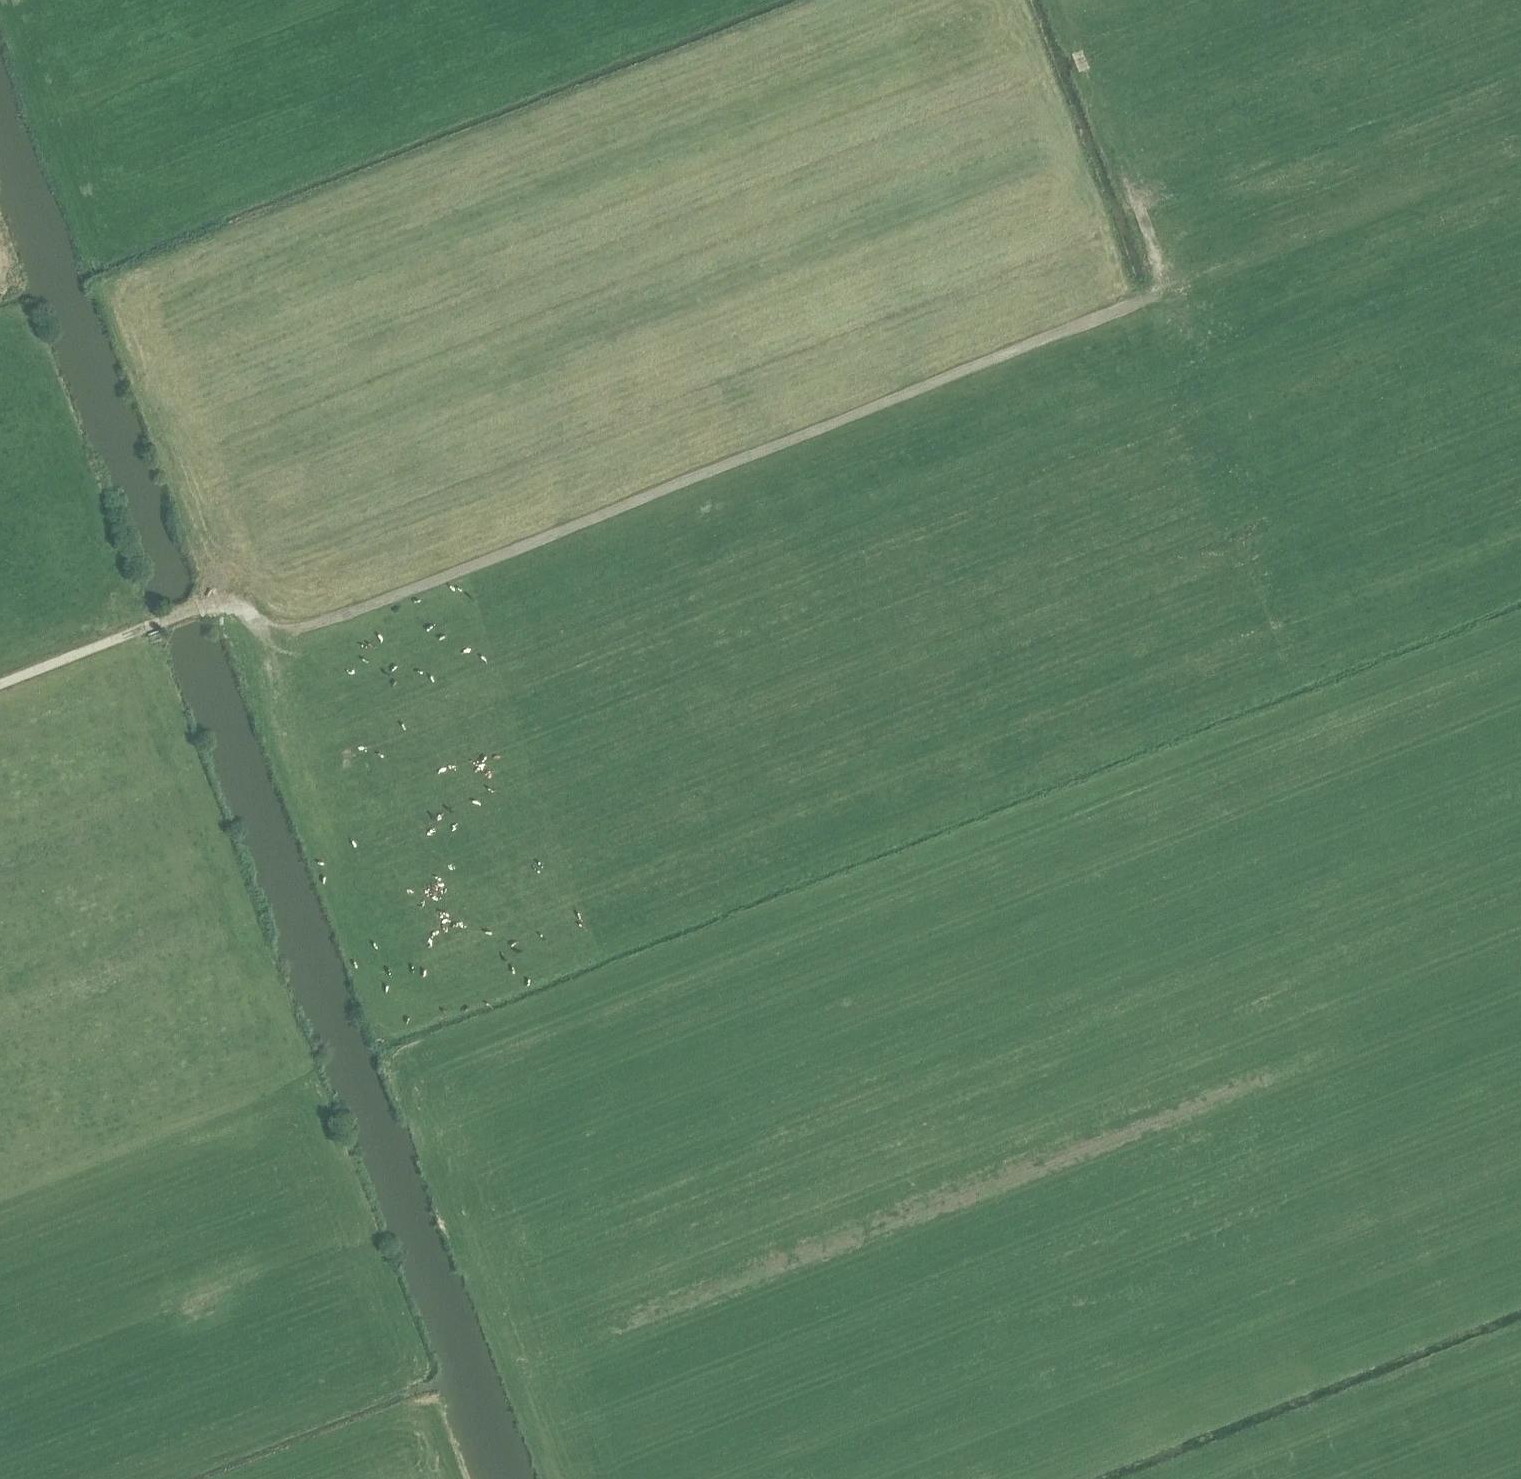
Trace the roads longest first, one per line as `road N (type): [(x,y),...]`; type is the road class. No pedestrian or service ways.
road 1 (track): [(0,687),(213,607)]

